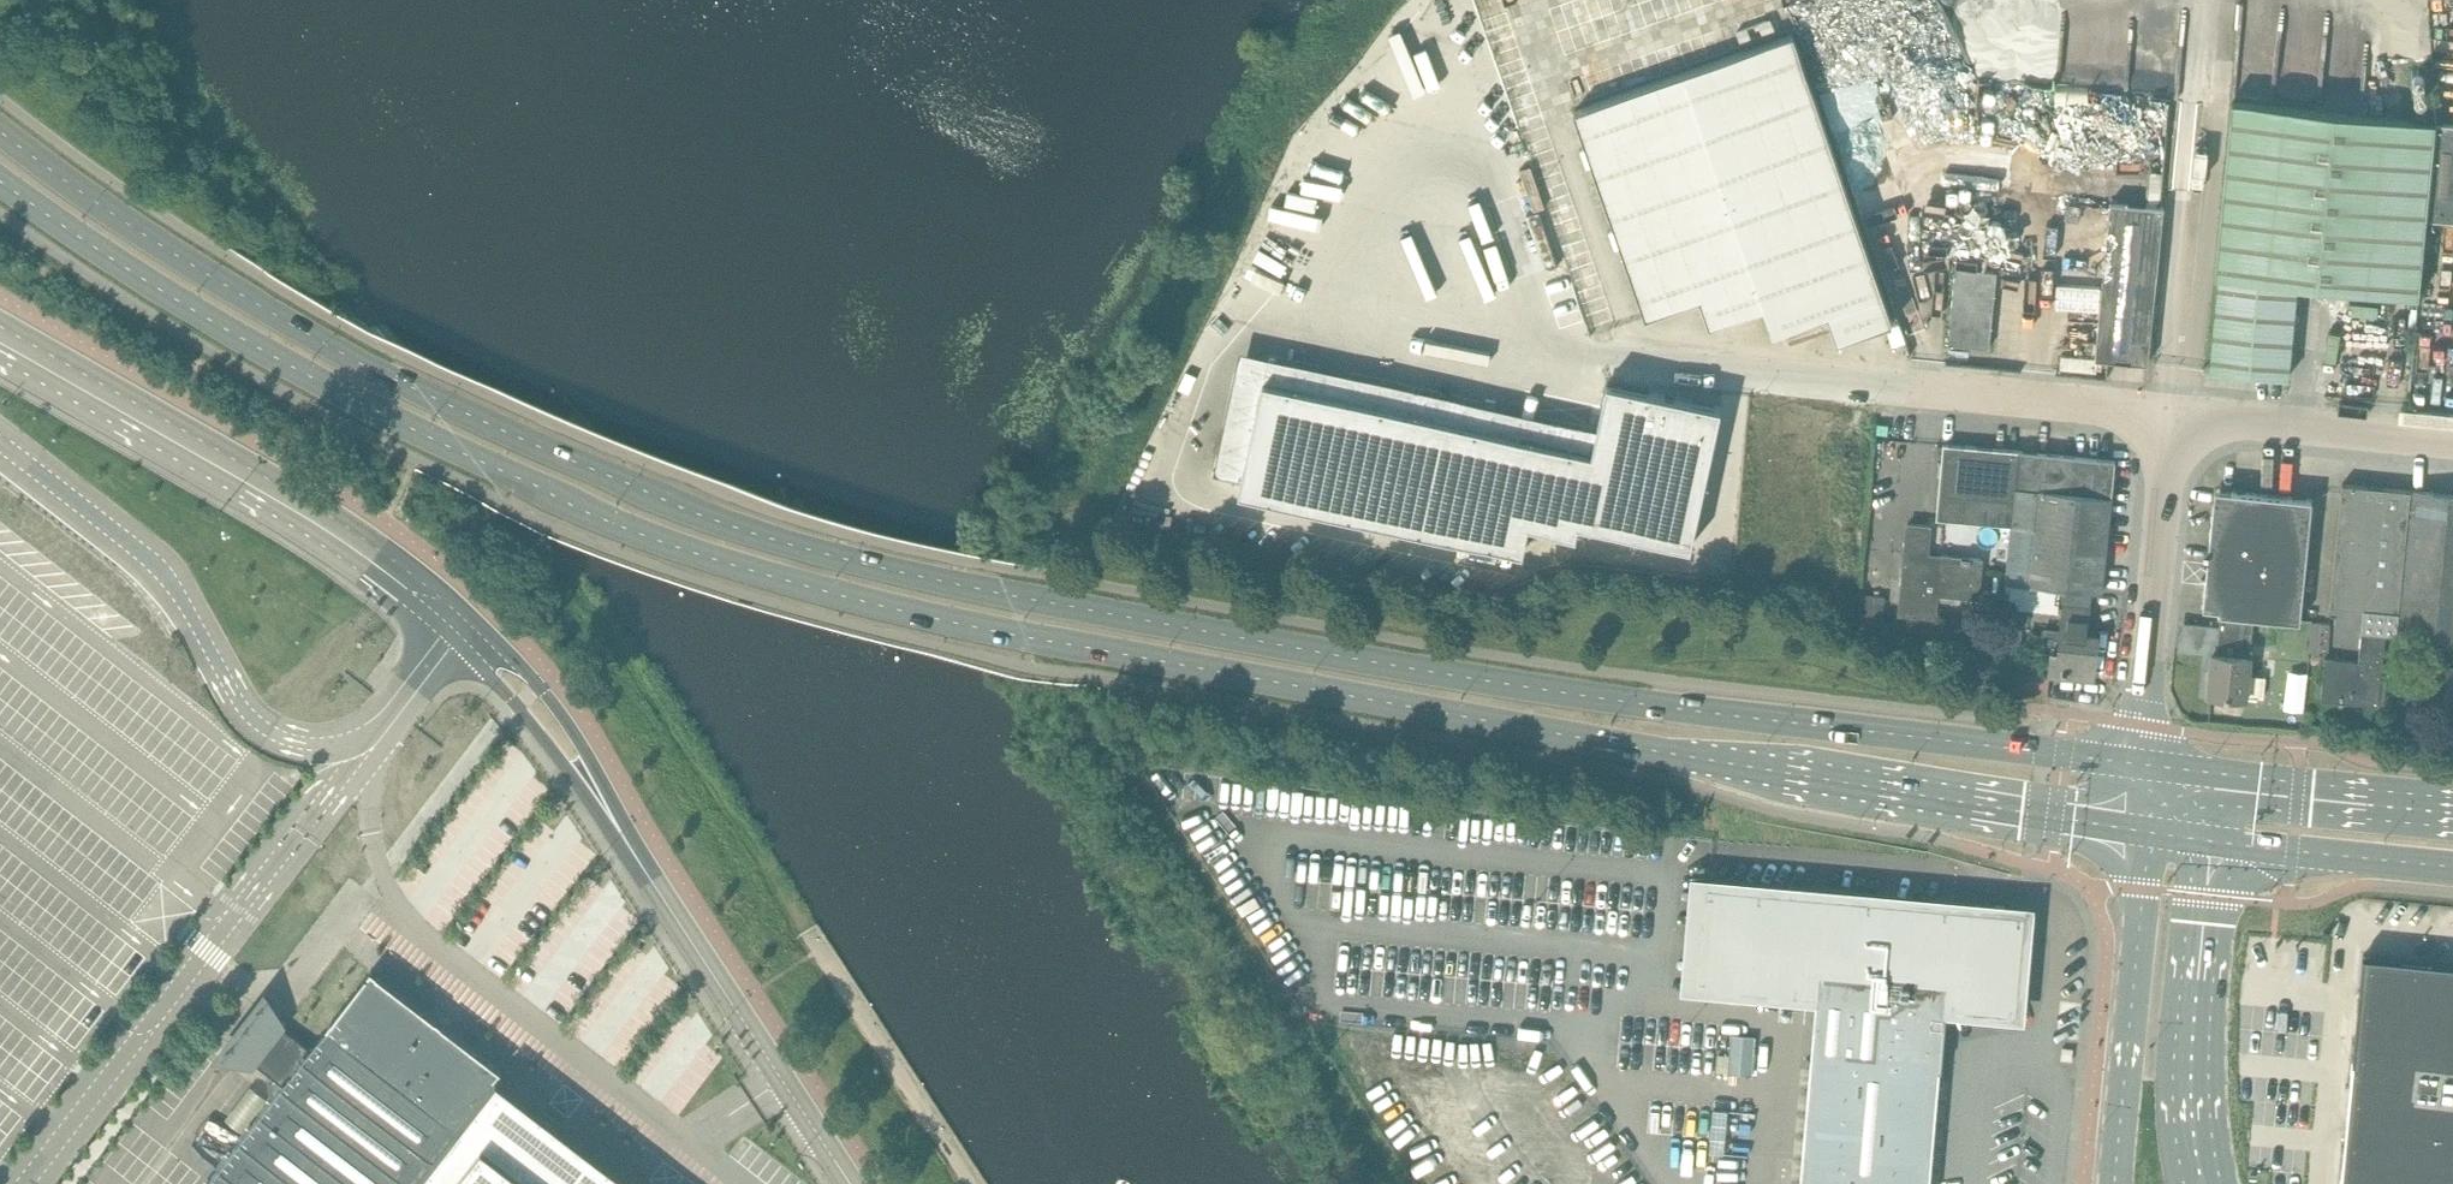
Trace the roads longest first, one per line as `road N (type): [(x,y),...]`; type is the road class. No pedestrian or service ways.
road 1 (secondary): [(2147,764),(1637,703),(1288,647),(1009,595),(842,551),(623,478),(289,322),(49,170),(0,130)]
road 2 (secondary): [(0,181),(283,361),(519,476),(751,563),(1028,638),(2149,831)]
road 3 (tertiary): [(850,1183),(565,741),(466,628),(287,505),(0,343)]
road 4 (secondary): [(2149,831),(2115,1183)]
road 5 (unclassified): [(2171,415),(2143,725),(2147,764)]
road 6 (secondary): [(2202,1183),(2192,1060),(2211,840)]
road 7 (secondary): [(2452,798),(2147,764)]
road 8 (unclassified): [(2171,415),(2452,442)]
road 9 (secondary): [(2211,840),(2452,866)]

